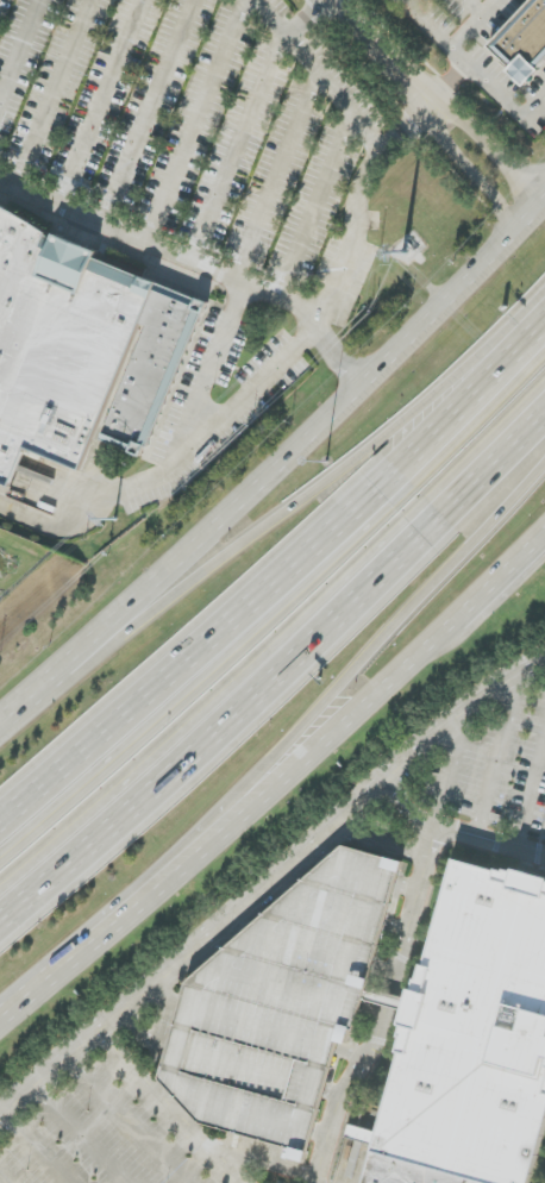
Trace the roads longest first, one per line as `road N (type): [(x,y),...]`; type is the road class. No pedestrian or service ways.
road 1 (primary): [(543,202),(358,389),(0,721)]
road 2 (motorway): [(0,921),(342,639),(544,426)]
road 3 (residential): [(544,658),(387,774),(0,1118)]
road 4 (motorway): [(502,348),(271,572),(0,809)]
road 5 (motorway): [(502,348),(0,728)]
road 6 (motorway): [(196,858),(544,469)]
road 7 (primary): [(196,858),(457,622)]
road 8 (residential): [(344,0),(543,202)]
road 9 (primary): [(88,944),(196,858)]

